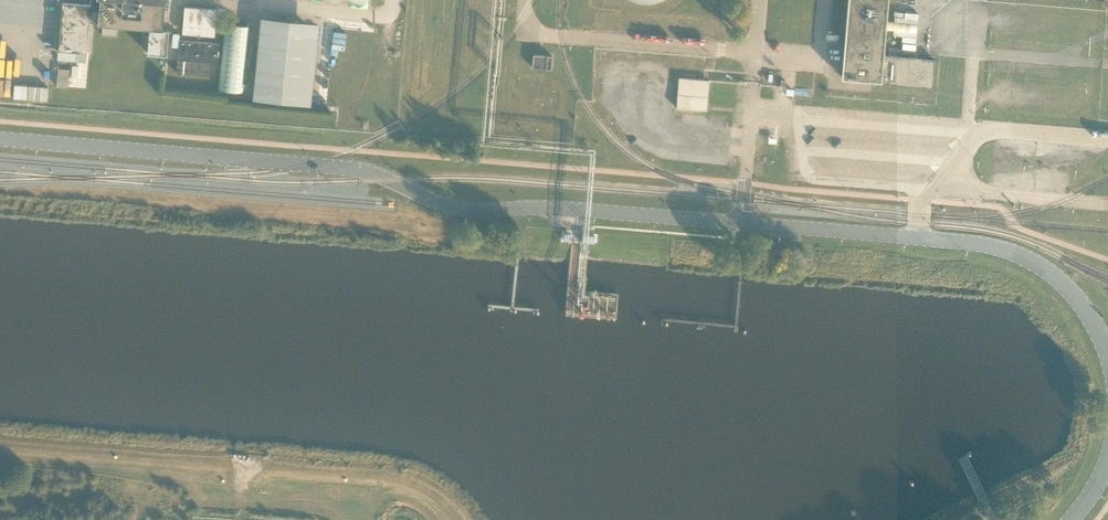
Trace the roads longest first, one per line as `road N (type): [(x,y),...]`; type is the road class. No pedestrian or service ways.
road 1 (tertiary): [(741,223),(477,210),(361,171),(0,139)]
road 2 (tertiary): [(1107,361),(1086,312),(1052,274),(983,243),(916,237)]
road 3 (unclassified): [(930,187),(976,131),(1107,141)]
road 4 (unclassified): [(930,187),(1107,204)]
road 5 (tertiary): [(916,237),(741,223)]
road 6 (unclassified): [(741,223),(752,80)]

